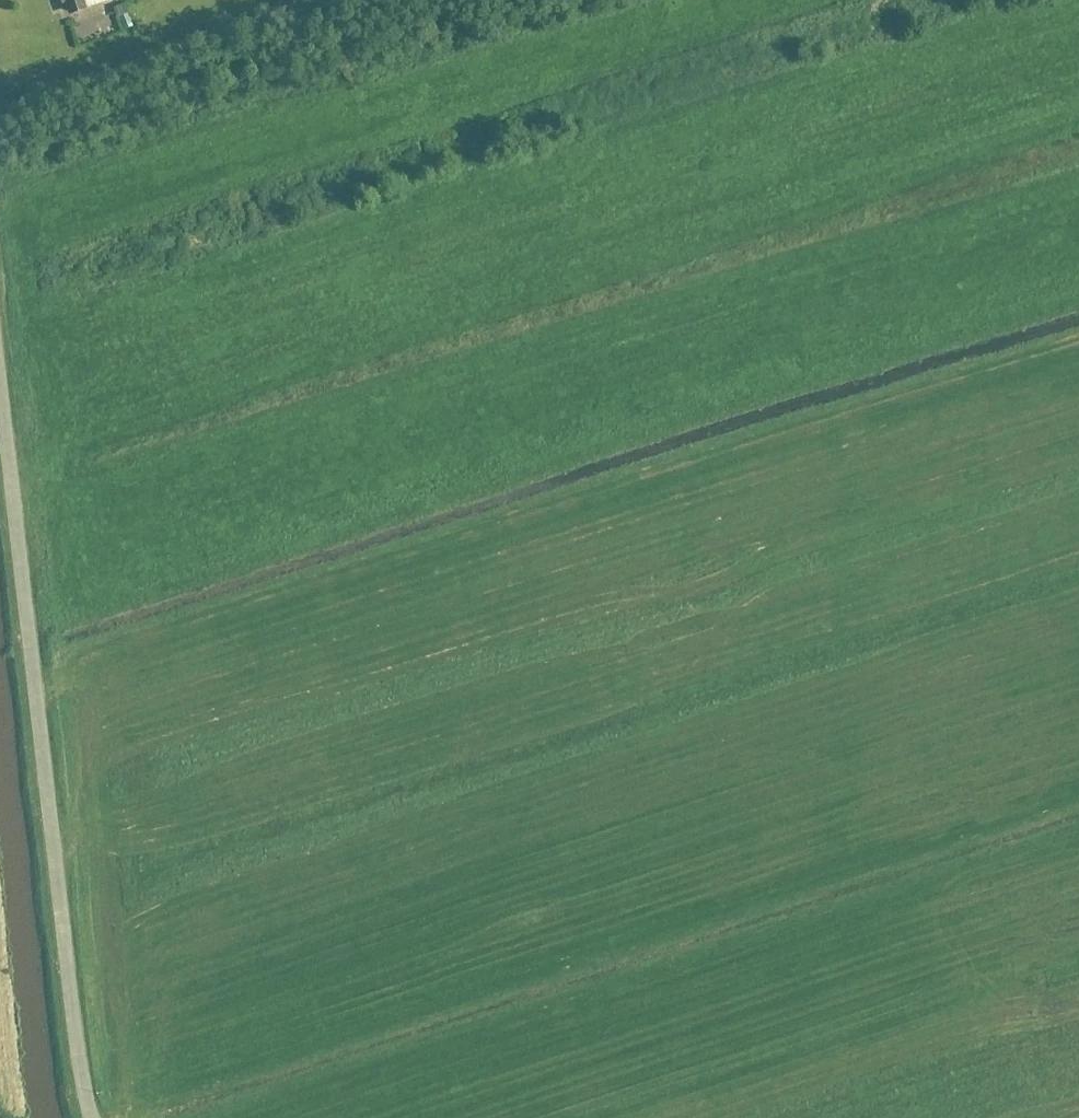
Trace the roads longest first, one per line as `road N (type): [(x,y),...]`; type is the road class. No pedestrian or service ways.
road 1 (unclassified): [(90,1117),(78,1072),(0,396)]

